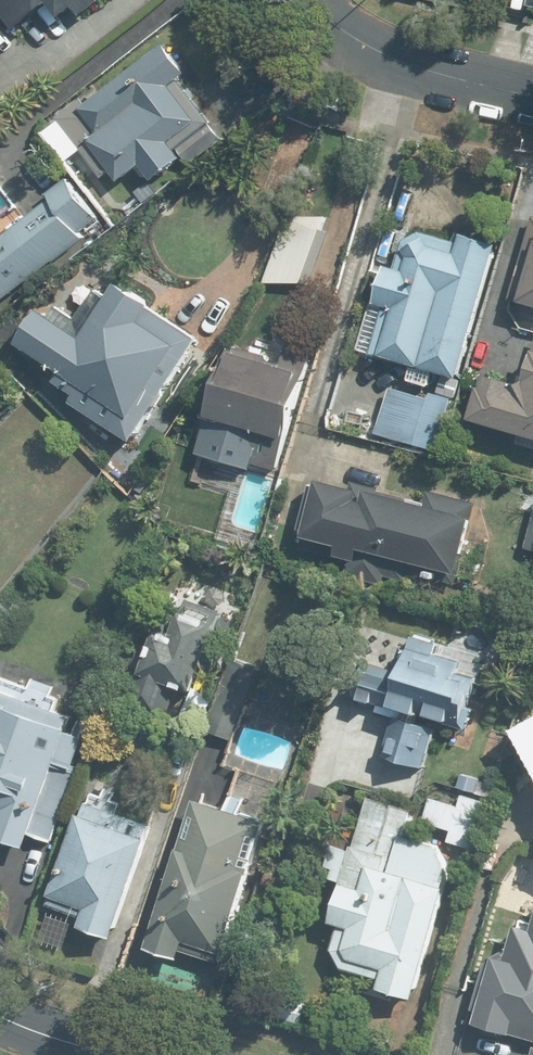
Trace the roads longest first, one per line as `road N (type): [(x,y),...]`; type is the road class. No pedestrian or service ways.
road 1 (residential): [(296,0),(363,49),(532,98)]
road 2 (tertiary): [(0,1017),(117,1054)]

